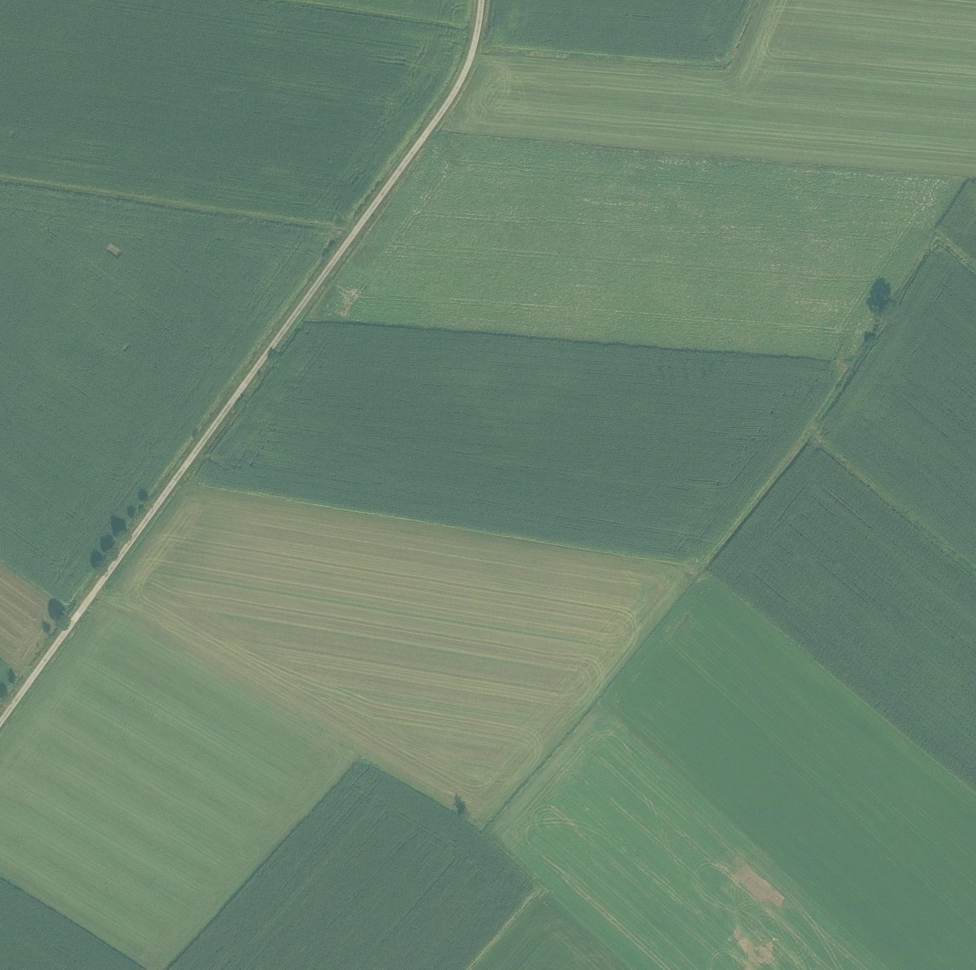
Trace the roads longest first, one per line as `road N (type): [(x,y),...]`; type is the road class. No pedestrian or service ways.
road 1 (unclassified): [(0,721),(479,52),(483,0)]

